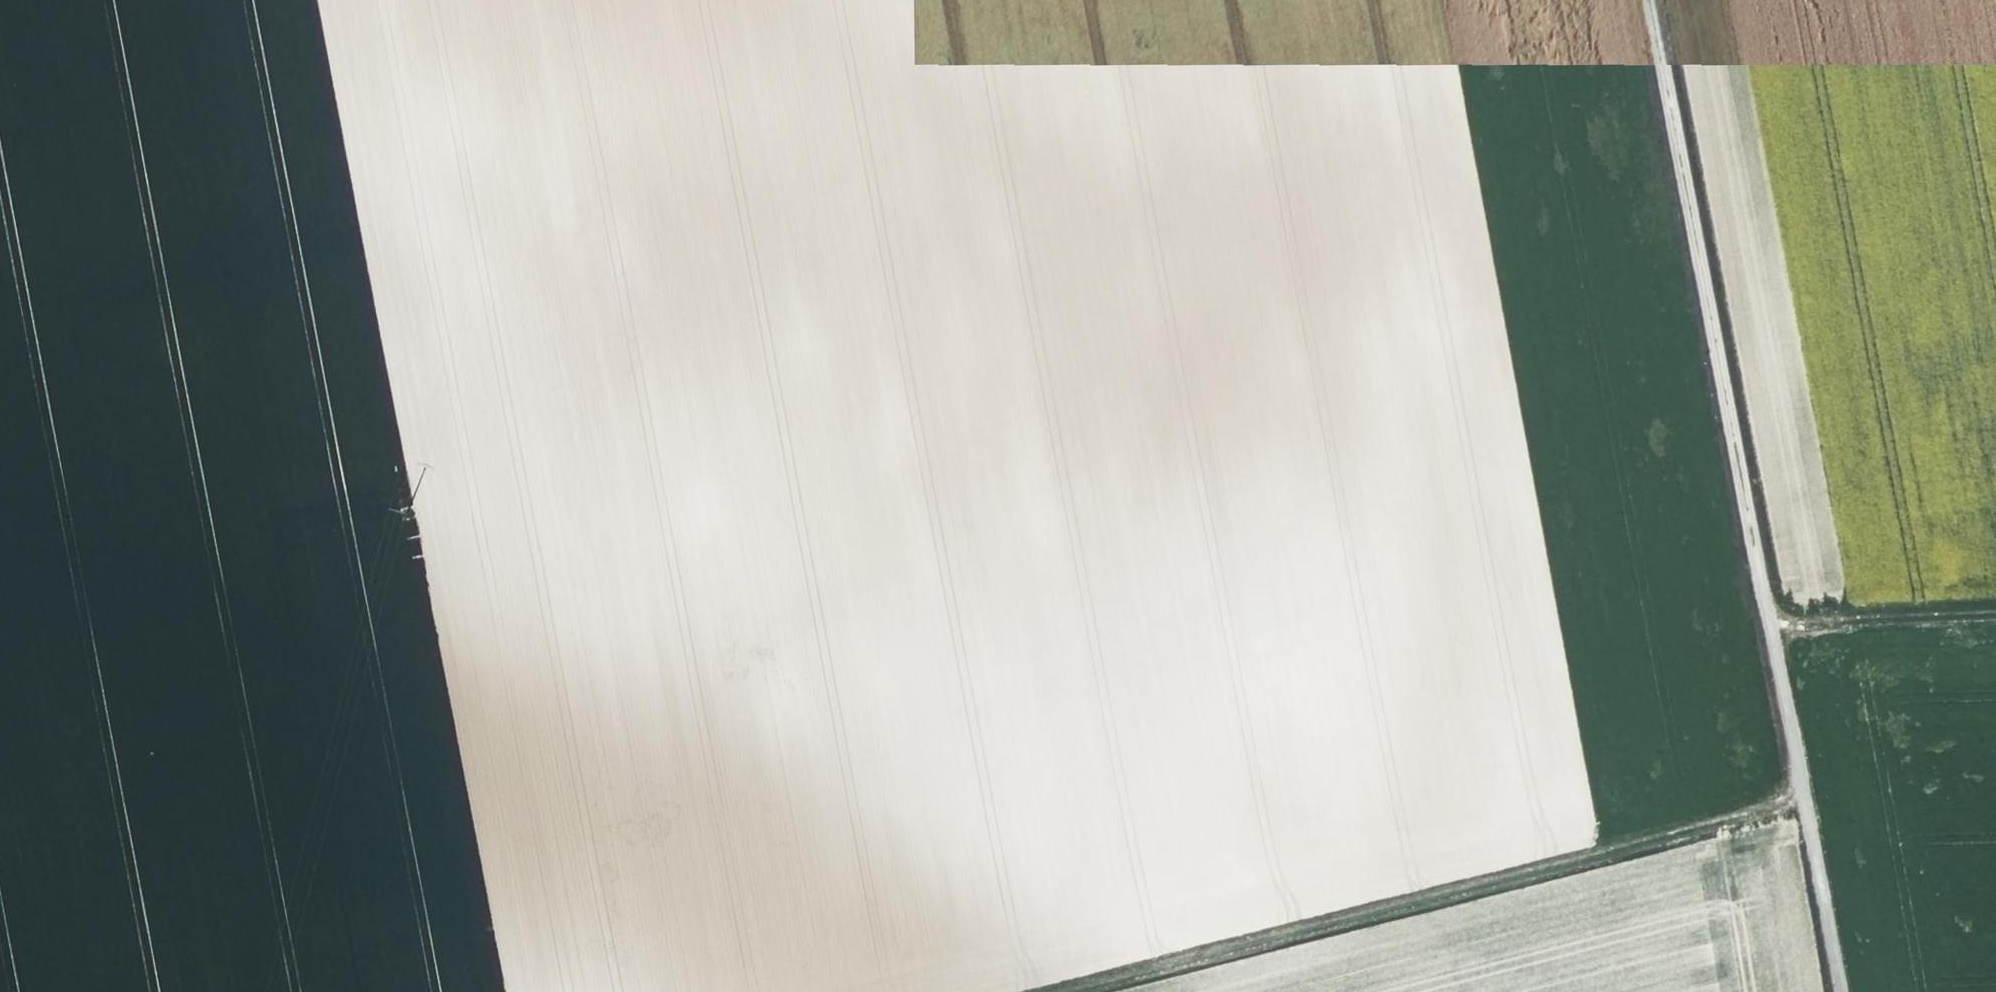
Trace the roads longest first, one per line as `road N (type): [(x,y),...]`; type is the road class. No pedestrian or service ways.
road 1 (track): [(1794,794),(1048,991)]
road 2 (track): [(1760,610),(1995,602)]

